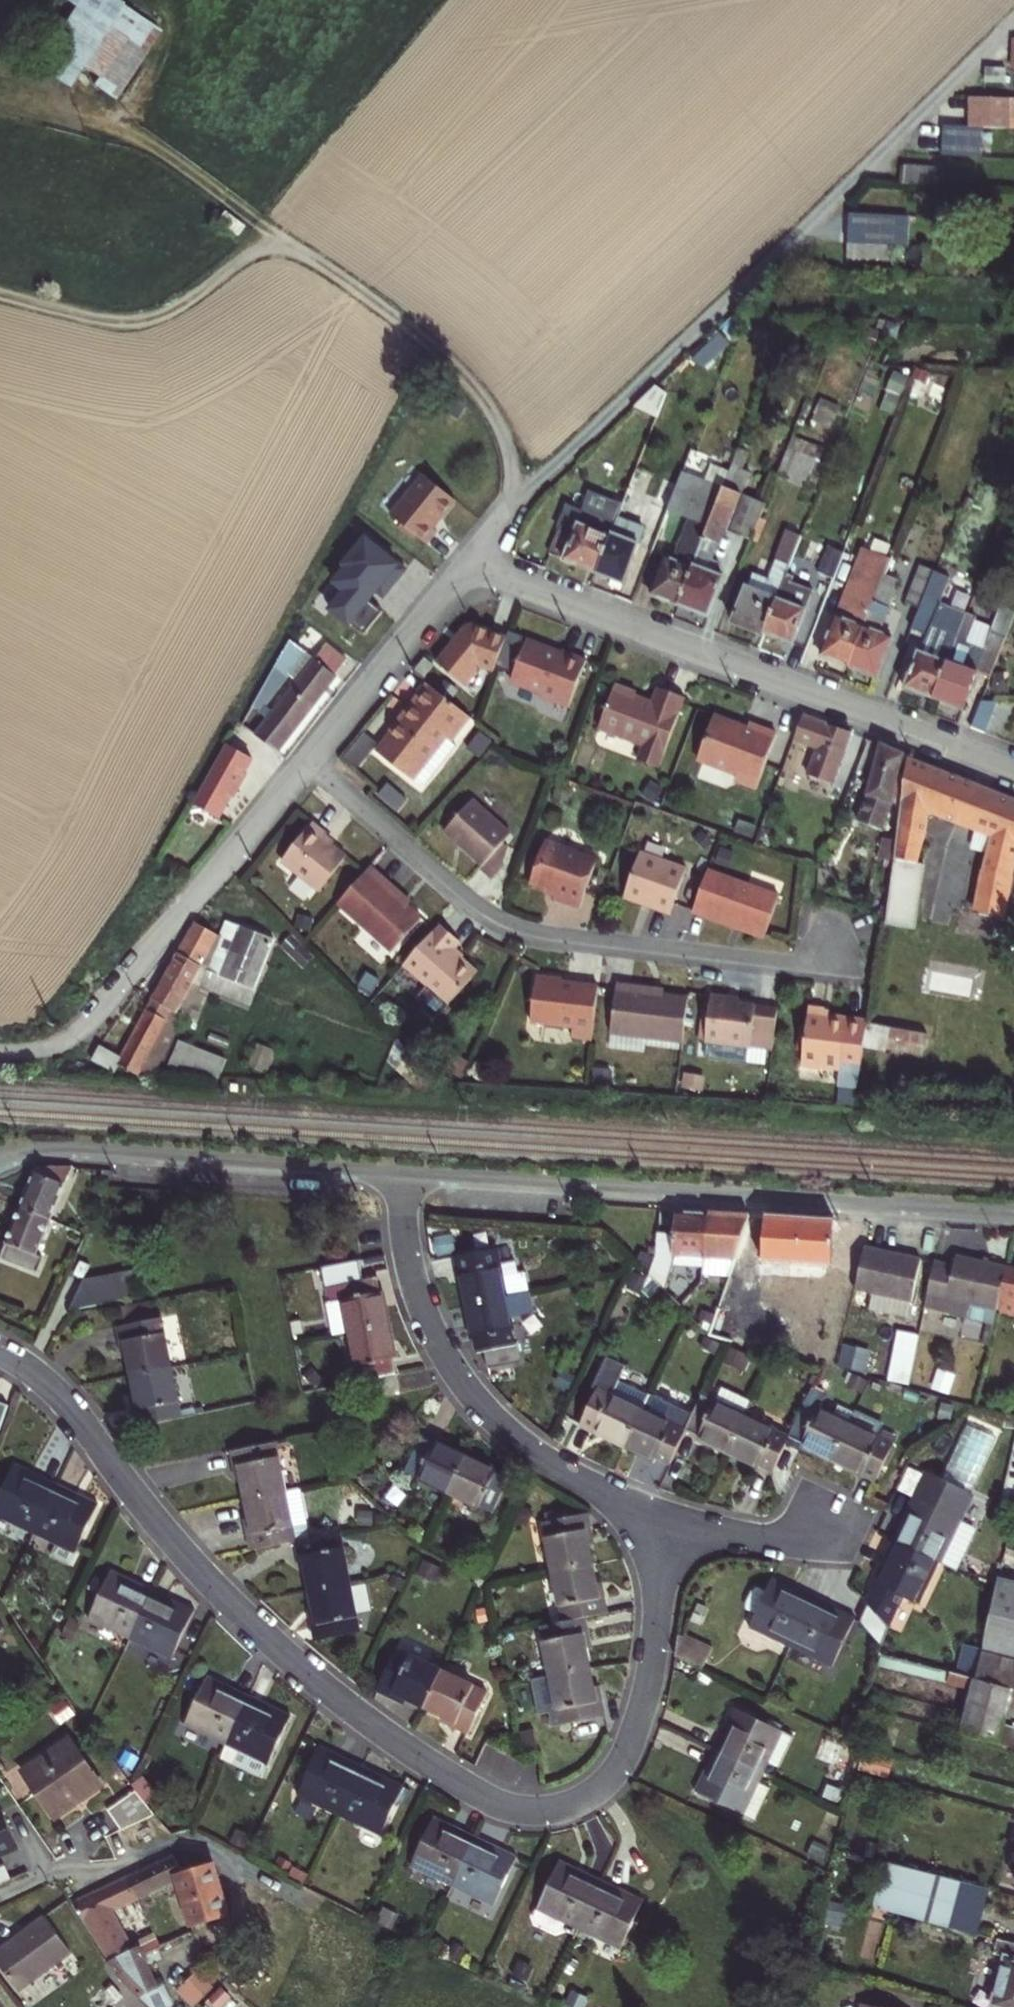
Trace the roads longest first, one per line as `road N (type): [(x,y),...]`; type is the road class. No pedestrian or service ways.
road 1 (residential): [(0,1355),(55,1393),(171,1544),(309,1679),(416,1760),(508,1804),(550,1806),(588,1792),(630,1744),(647,1685),(660,1517)]
road 2 (residential): [(309,761),(470,565),(1013,770)]
road 3 (track): [(470,565),(507,514),(1013,20)]
road 4 (track): [(507,514),(511,474),(502,431),(472,388),(413,334),(276,235),(96,126),(0,86)]
road 5 (residential): [(309,761),(476,903),(525,929),(865,973)]
road 6 (residential): [(1013,1214),(400,1174)]
road 7 (residential): [(660,1517),(536,1456),(474,1398),(420,1305),(400,1174)]
road 8 (residential): [(400,1174),(55,1148),(0,1157)]
road 9 (residential): [(69,1041),(309,761)]
road 10 (track): [(276,235),(169,313),(139,323),(0,295)]
road 11 (residential): [(660,1517),(753,1537),(839,1542)]

